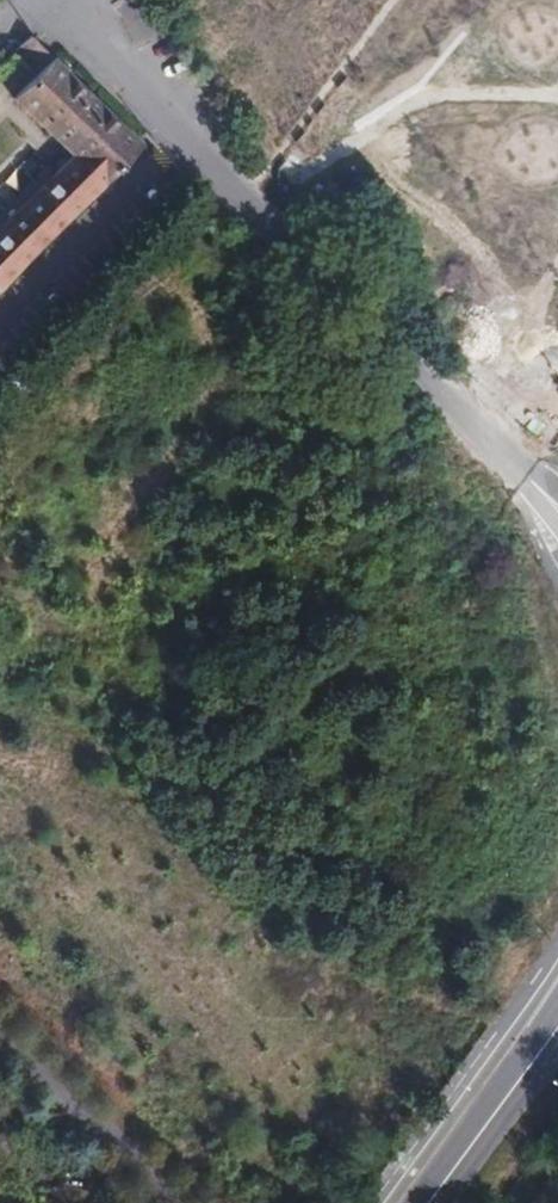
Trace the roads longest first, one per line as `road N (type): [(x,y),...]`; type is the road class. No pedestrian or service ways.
road 1 (unclassified): [(64,0),(211,163),(557,504)]
road 2 (primary): [(430,1202),(557,1030)]

